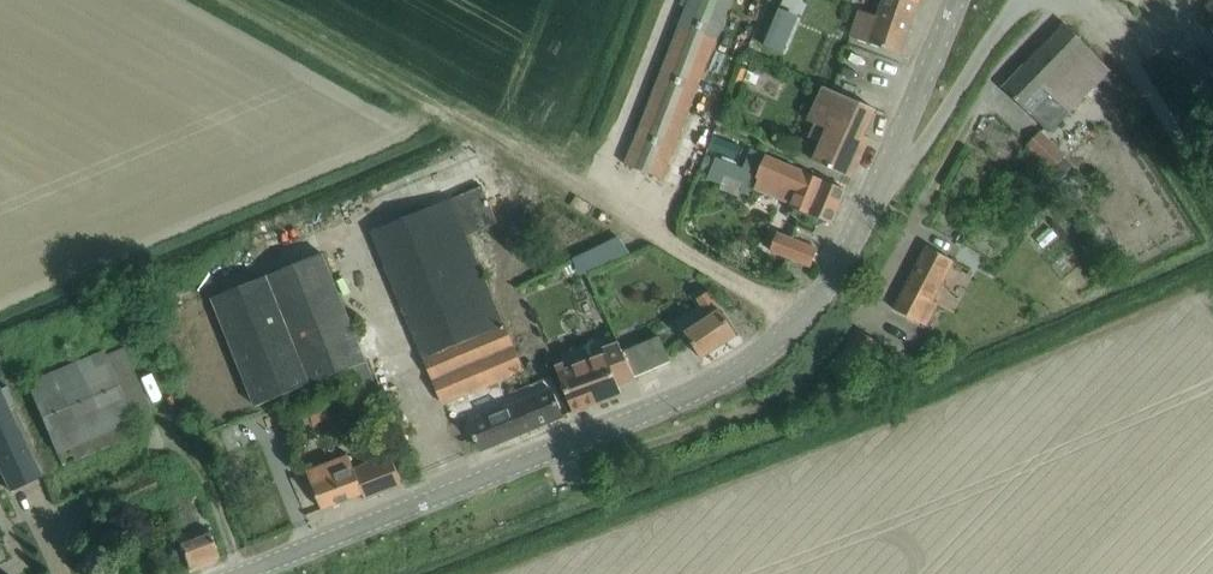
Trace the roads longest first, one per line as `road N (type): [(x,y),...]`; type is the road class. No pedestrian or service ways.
road 1 (tertiary): [(256,573),(721,379),(800,319),(877,196)]
road 2 (track): [(800,319),(450,113)]
road 3 (unclassified): [(877,196),(915,159),(1021,0)]
road 4 (unclassified): [(1212,193),(1104,19),(1080,0)]
road 5 (tertiary): [(877,196),(956,0)]

